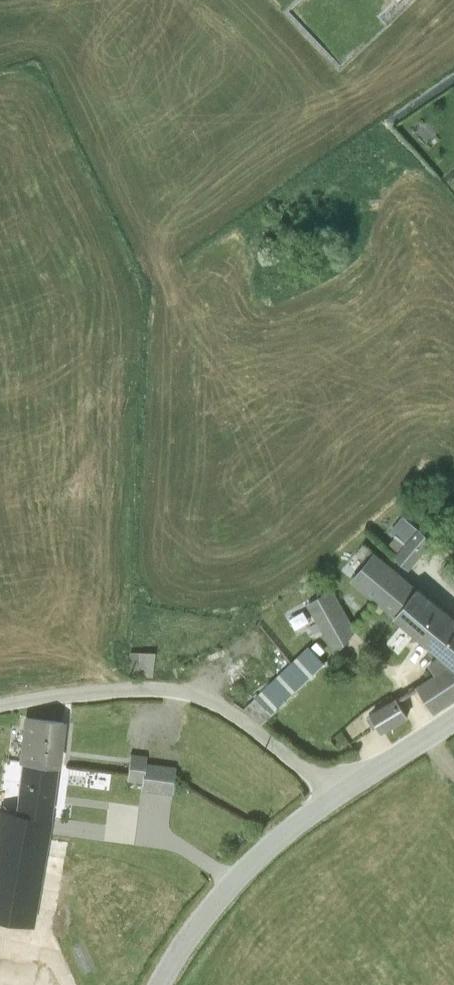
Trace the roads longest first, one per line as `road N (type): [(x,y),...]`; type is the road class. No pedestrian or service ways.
road 1 (unclassified): [(337,793),(207,693),(73,691),(0,705)]
road 2 (tertiary): [(158,984),(234,878),(337,793)]
road 3 (tertiary): [(337,793),(453,717)]

